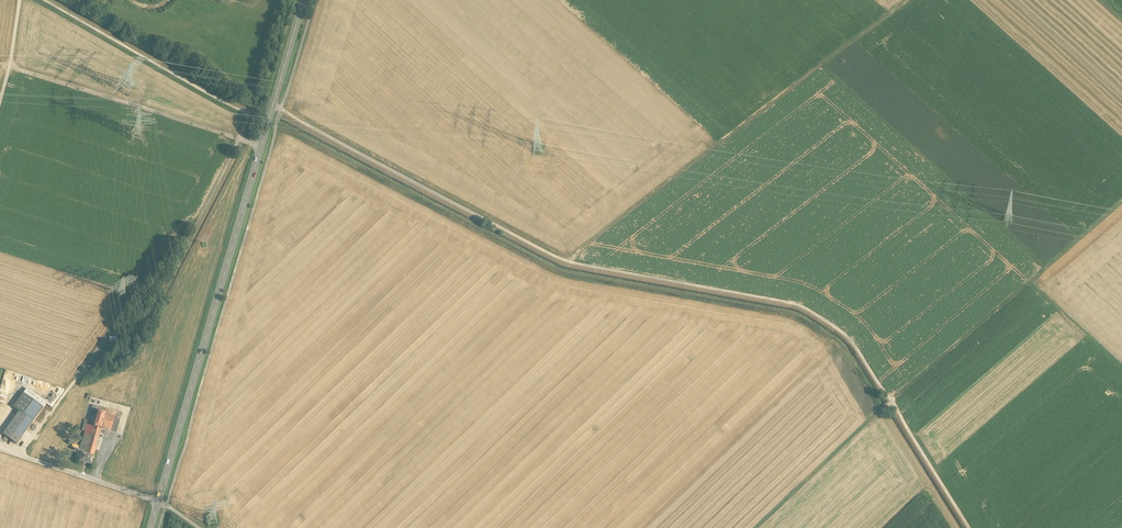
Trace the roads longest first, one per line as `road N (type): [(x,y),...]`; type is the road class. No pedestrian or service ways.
road 1 (track): [(969,527),(853,343),(812,312),(569,264),(273,106)]
road 2 (track): [(1121,369),(804,79),(569,264)]
road 3 (primary): [(158,502),(303,0)]
road 4 (track): [(145,320),(240,140),(0,66)]
road 5 (track): [(1121,202),(892,401)]
road 6 (track): [(44,0),(244,113),(240,140),(261,147)]
road 7 (track): [(893,403),(757,527)]
road 8 (residential): [(158,502),(0,449)]
road 9 (track): [(804,79),(907,0)]

